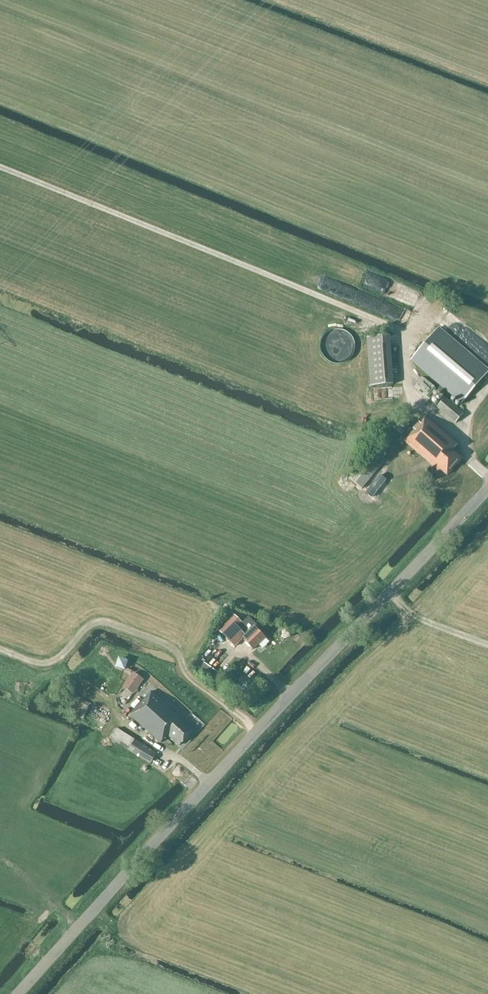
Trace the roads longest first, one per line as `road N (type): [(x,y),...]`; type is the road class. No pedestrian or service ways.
road 1 (tertiary): [(19,993),(487,482)]

